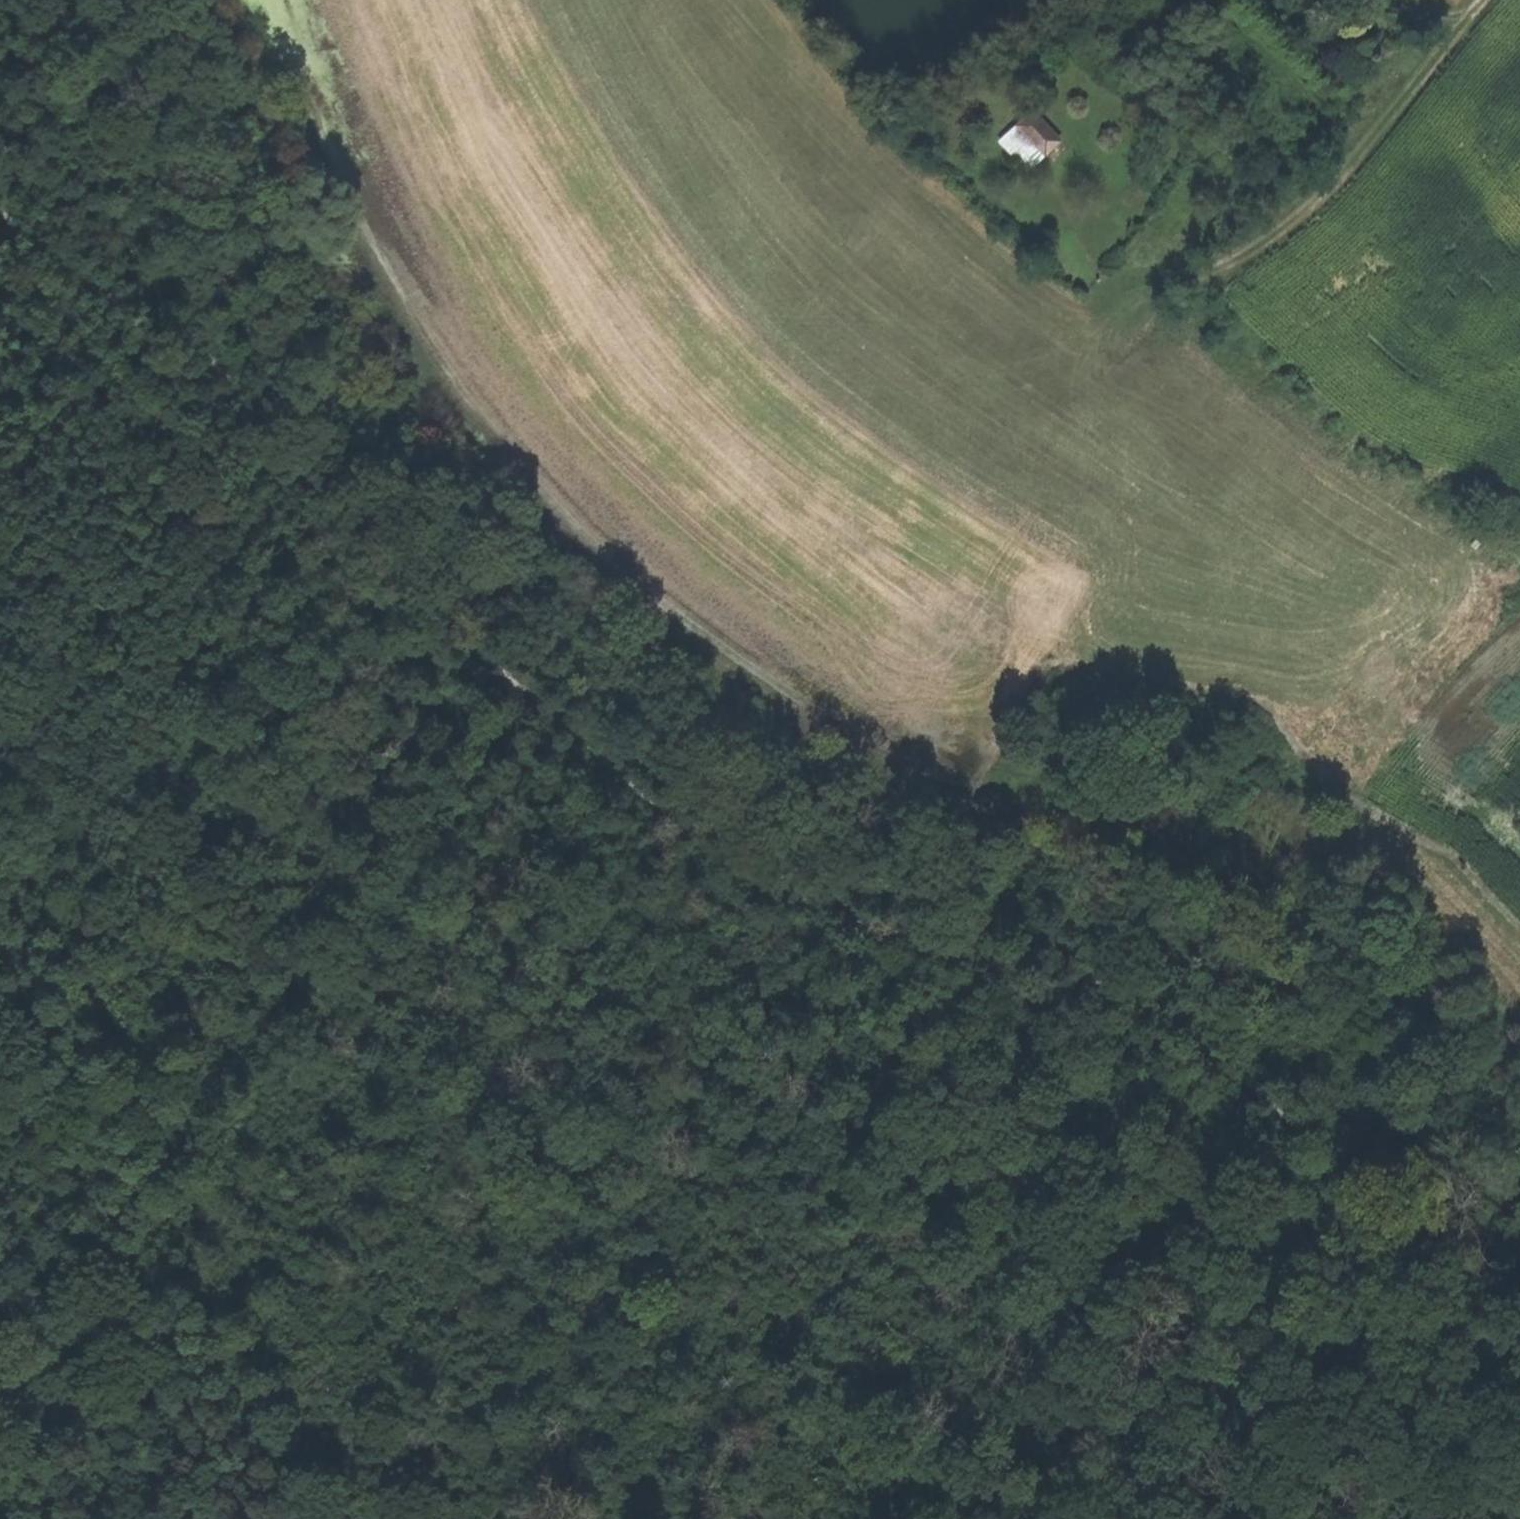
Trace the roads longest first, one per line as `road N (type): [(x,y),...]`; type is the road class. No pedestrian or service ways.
road 1 (track): [(1519,1429),(1347,1188),(1234,1089),(701,828),(478,639),(256,393),(0,206)]
road 2 (track): [(361,1518),(0,832)]
road 3 (track): [(1131,294),(1233,252),(1302,206),(1491,0)]

